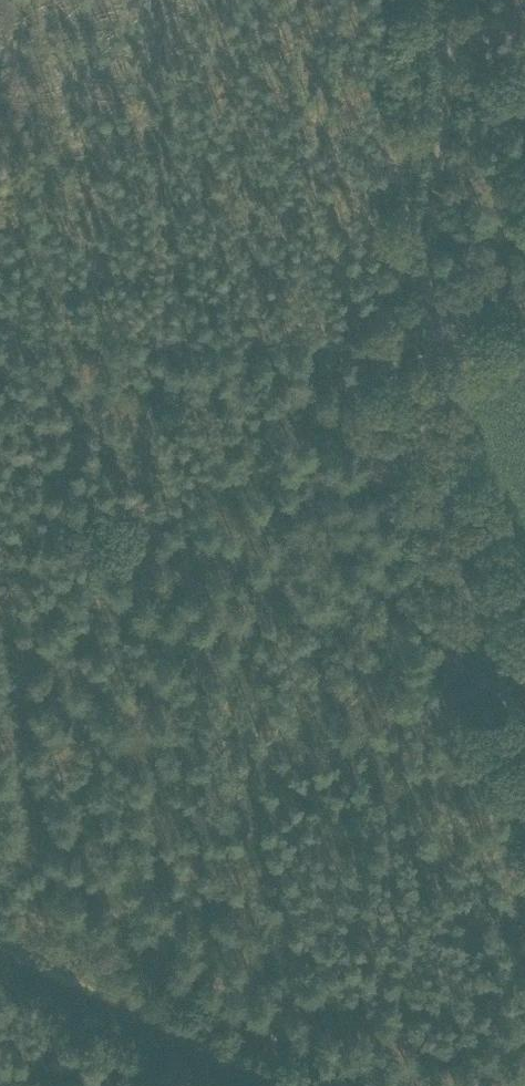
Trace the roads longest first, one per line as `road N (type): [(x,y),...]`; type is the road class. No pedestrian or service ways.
road 1 (track): [(524,694),(418,434),(420,340)]
road 2 (track): [(420,340),(453,0)]
road 3 (track): [(248,1085),(0,965)]

